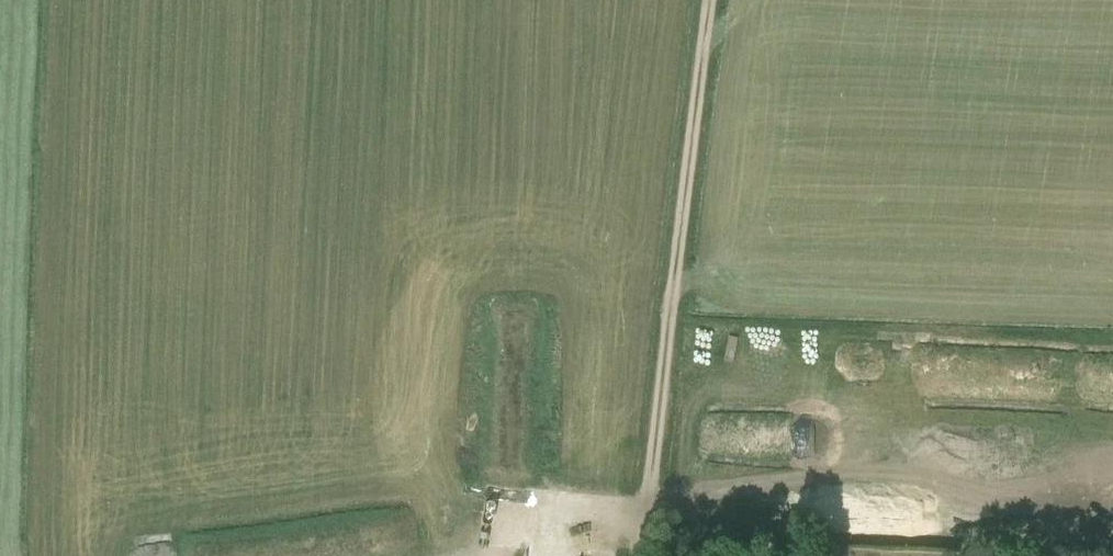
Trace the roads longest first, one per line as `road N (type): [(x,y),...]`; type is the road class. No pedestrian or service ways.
road 1 (track): [(640,555),(706,0)]

